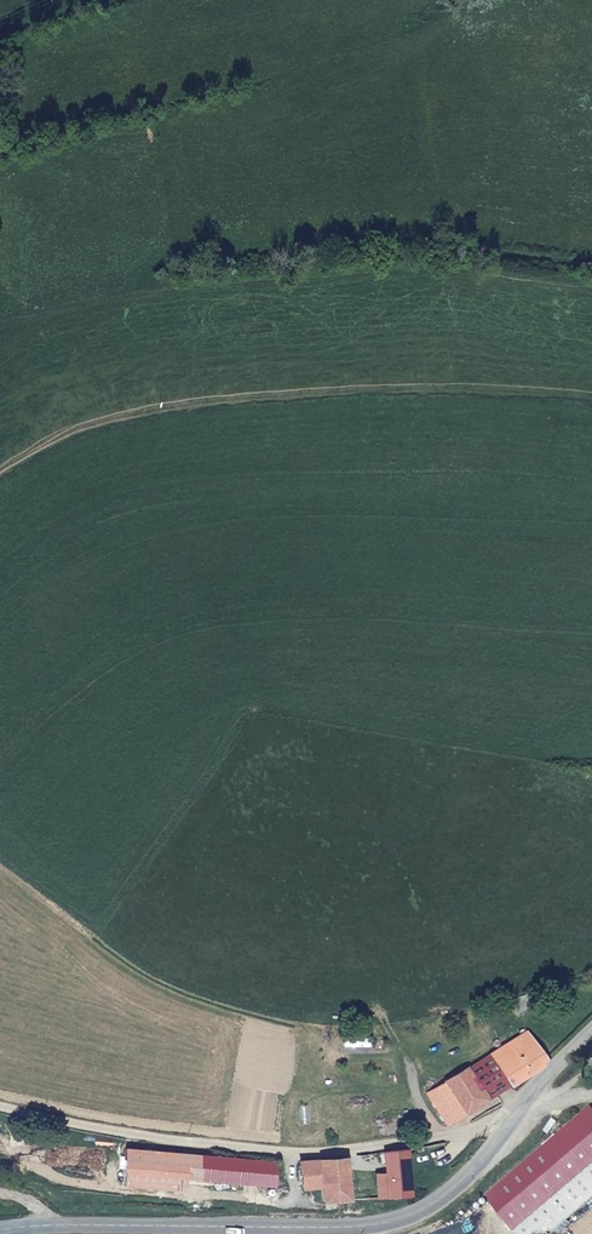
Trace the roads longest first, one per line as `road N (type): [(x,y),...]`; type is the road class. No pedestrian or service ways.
road 1 (secondary): [(0,1233),(397,1221),(478,1166),(542,1080),(591,1031)]
road 2 (track): [(0,1107),(173,1139),(314,1153),(514,1122)]

